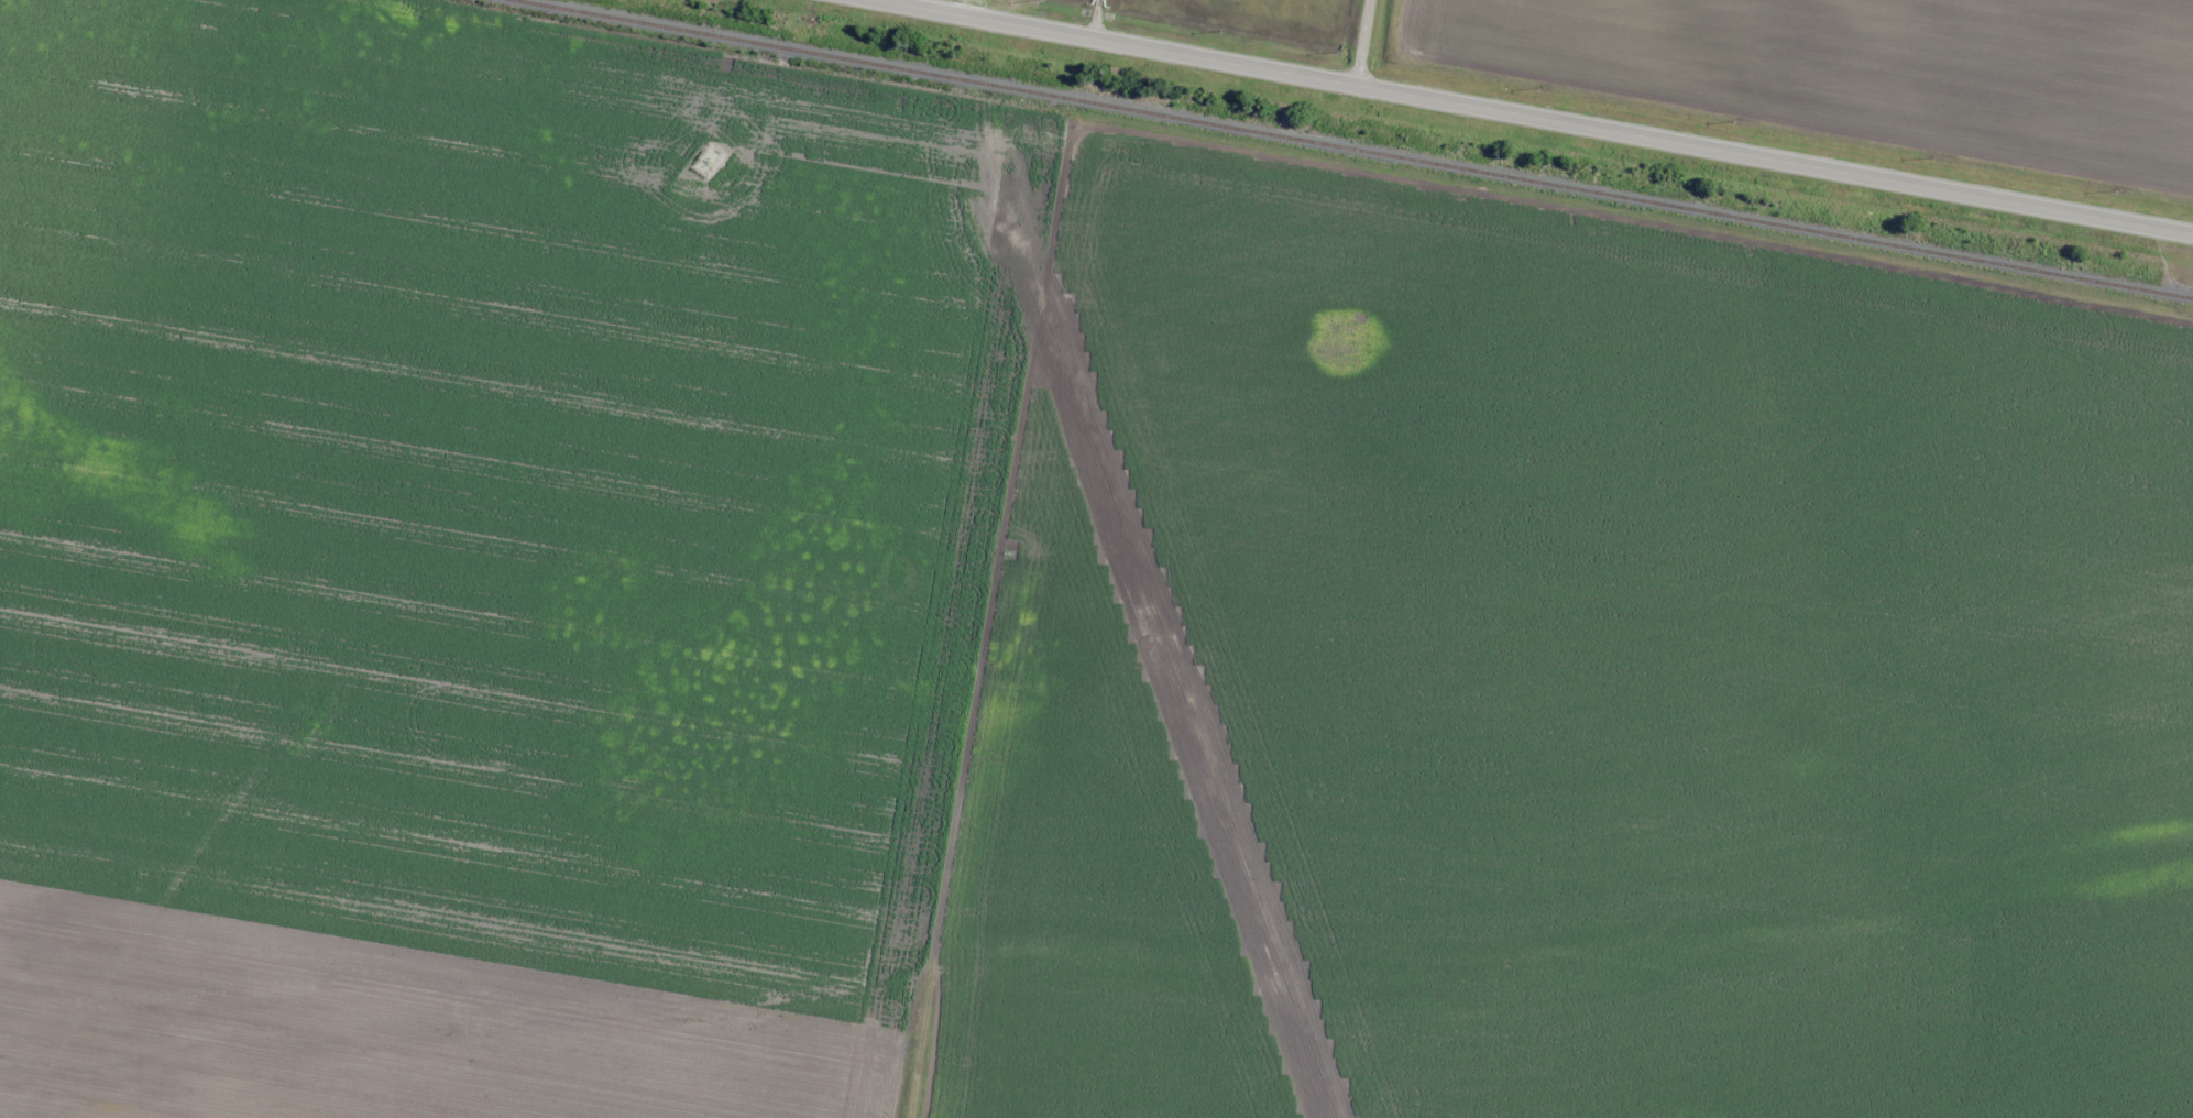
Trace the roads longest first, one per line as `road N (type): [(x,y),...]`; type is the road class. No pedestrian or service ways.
road 1 (secondary): [(886,0),(2192,230)]

